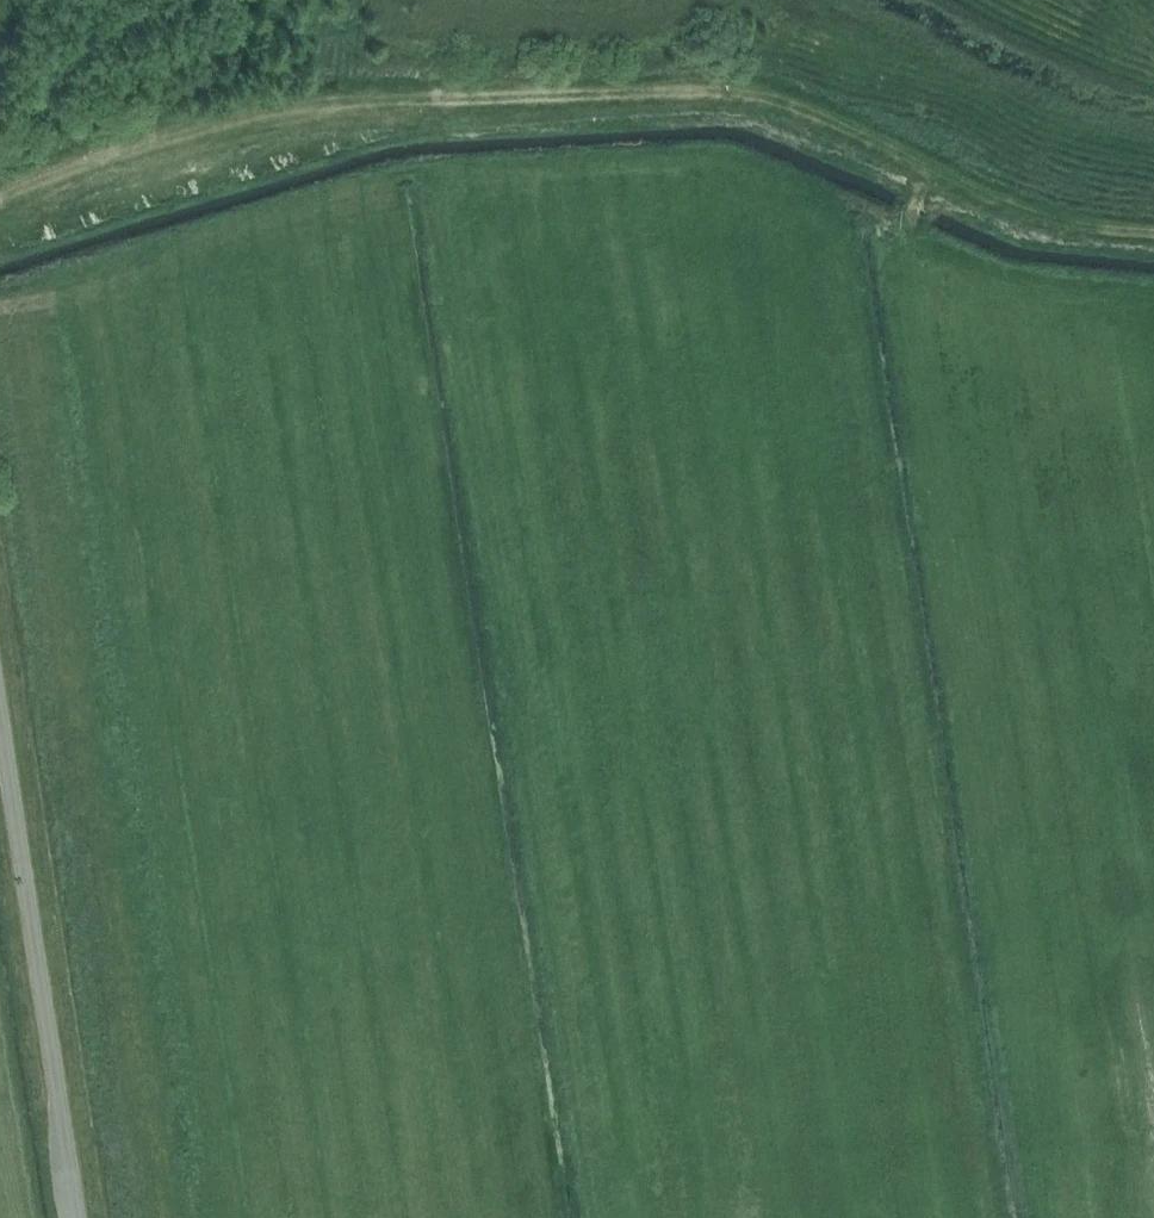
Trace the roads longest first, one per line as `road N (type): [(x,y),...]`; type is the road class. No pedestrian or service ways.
road 1 (unclassified): [(83,1217),(0,664)]

